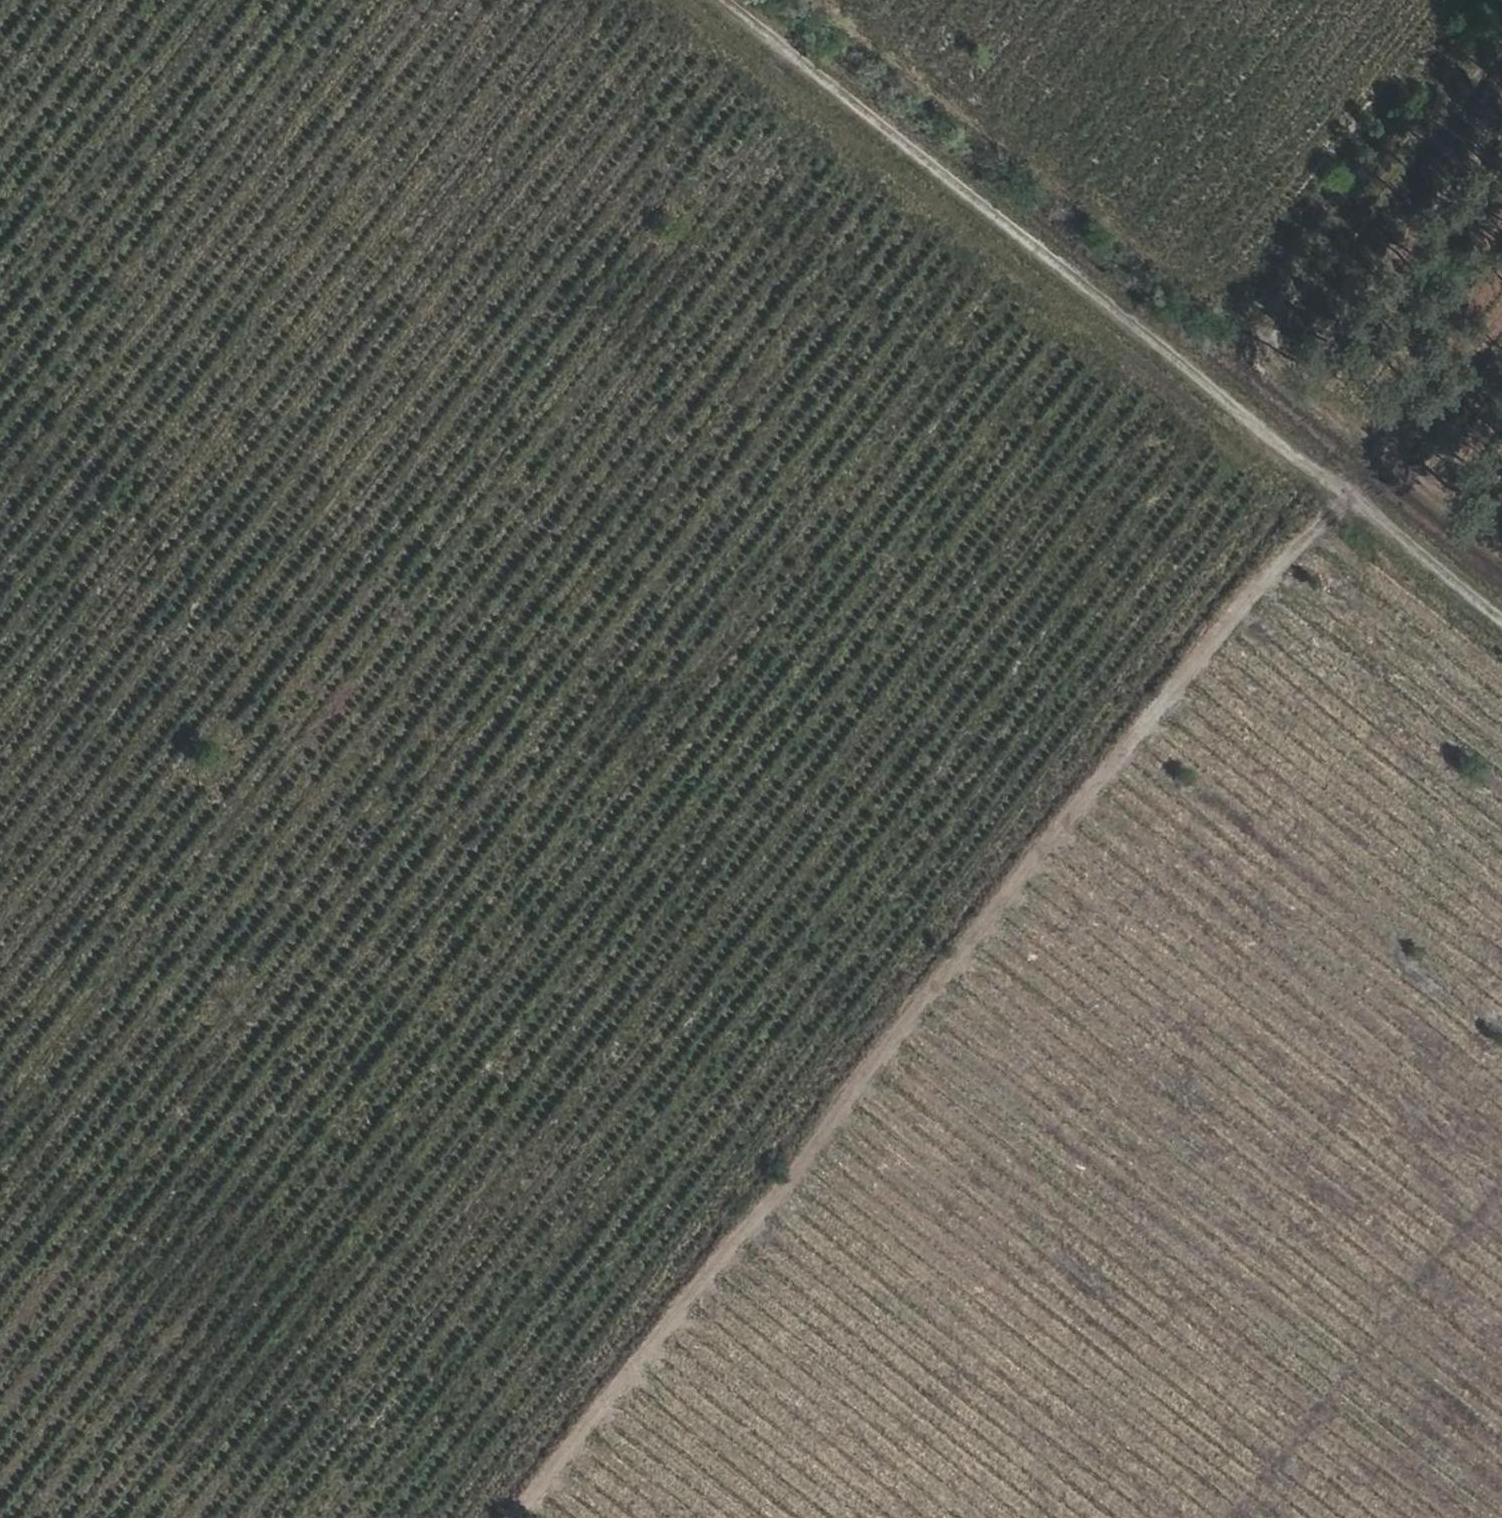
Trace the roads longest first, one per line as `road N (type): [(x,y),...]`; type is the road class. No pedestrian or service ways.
road 1 (track): [(1501,619),(725,0)]
road 2 (track): [(1501,533),(1251,349)]

